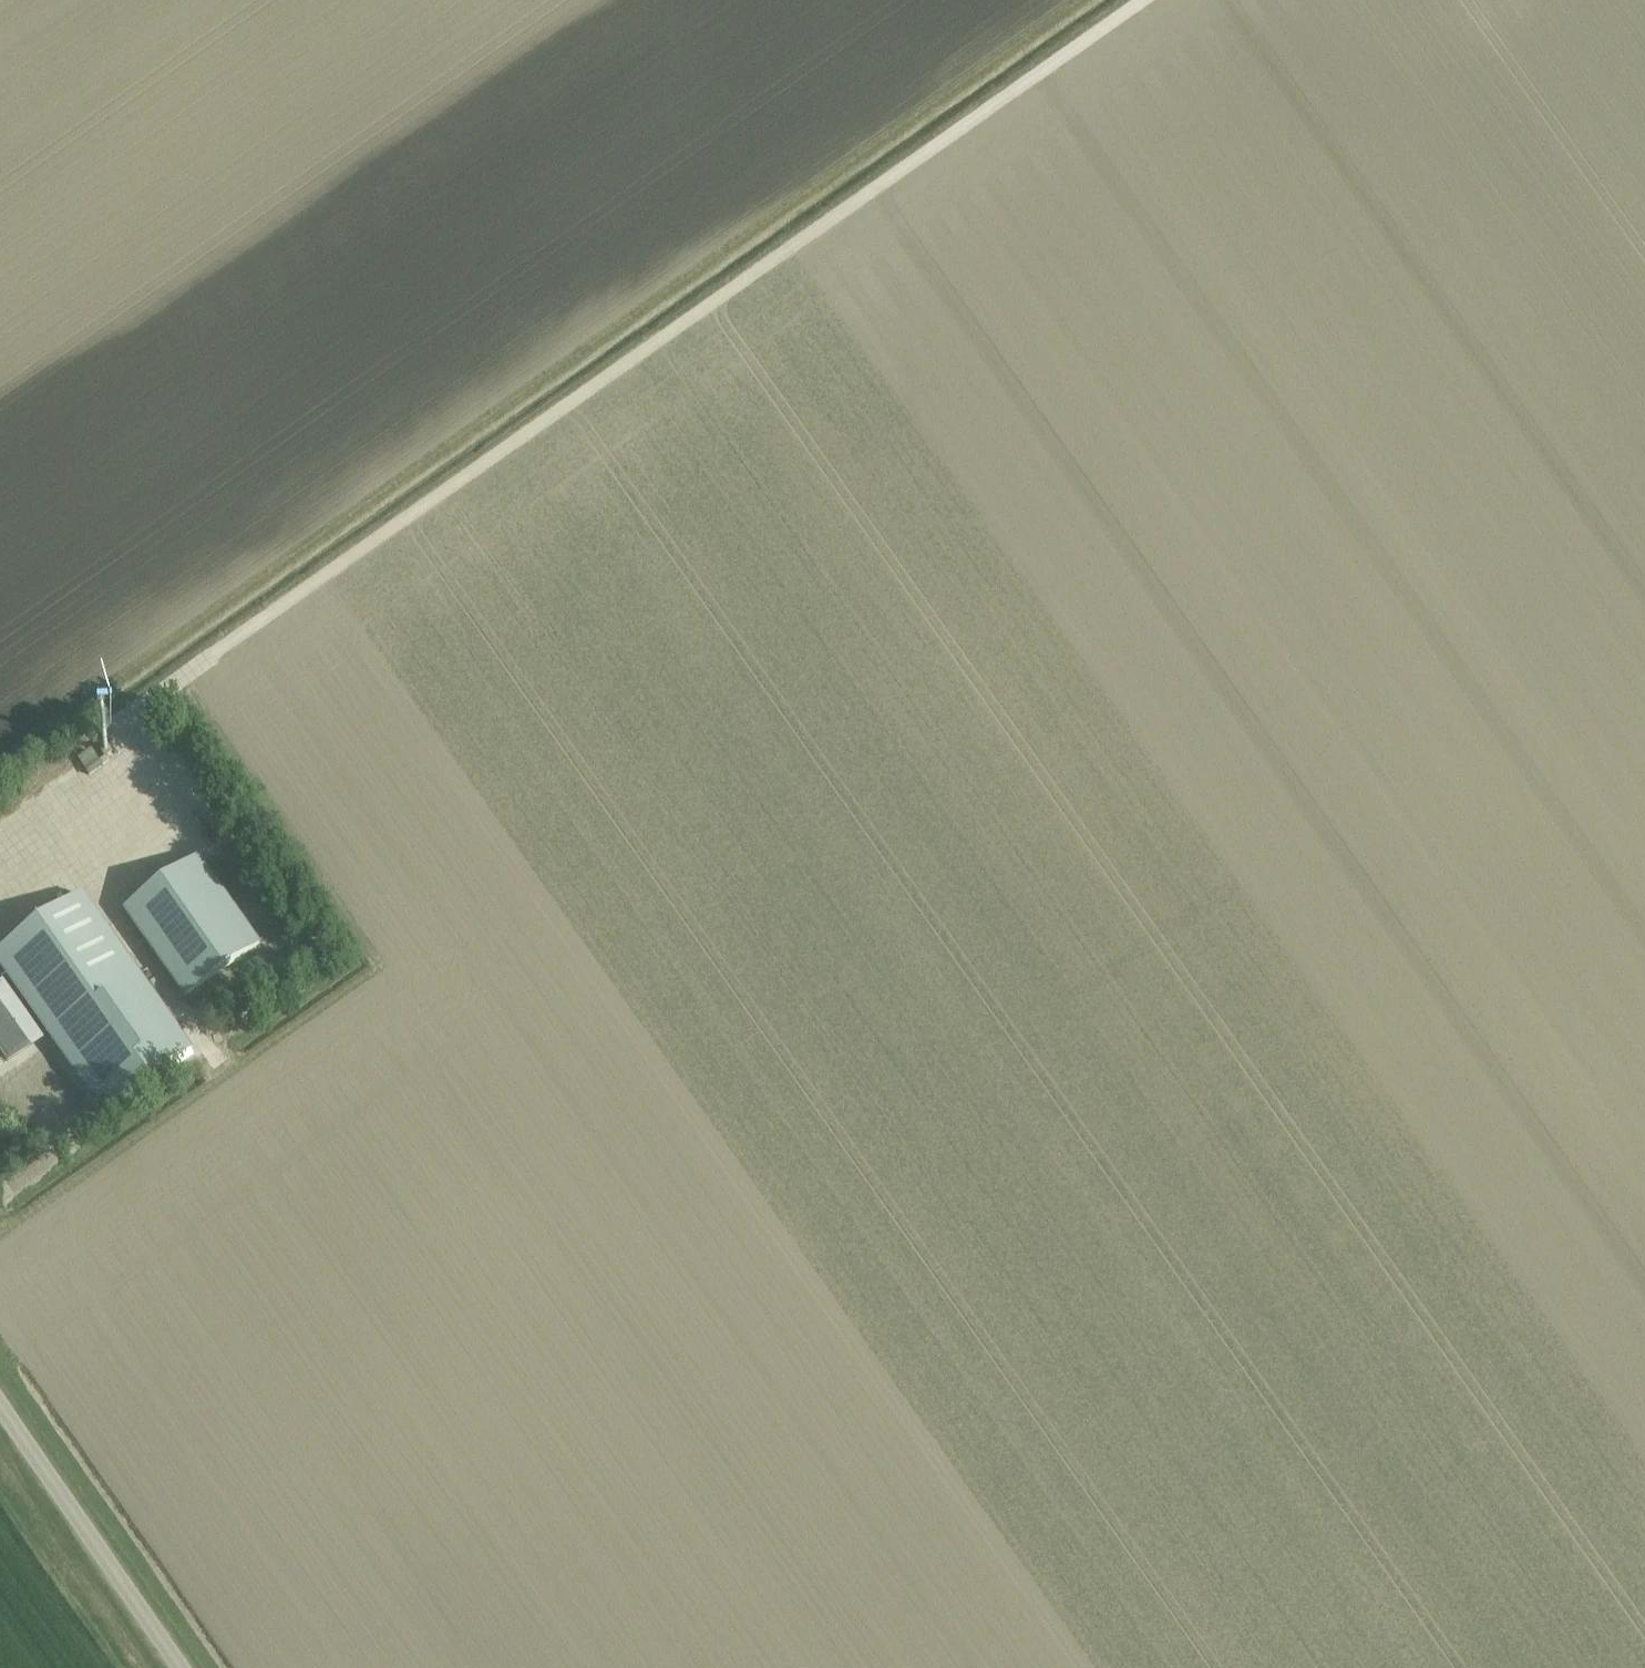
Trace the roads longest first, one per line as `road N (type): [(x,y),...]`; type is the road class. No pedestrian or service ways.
road 1 (unclassified): [(184,1667),(0,1401)]

